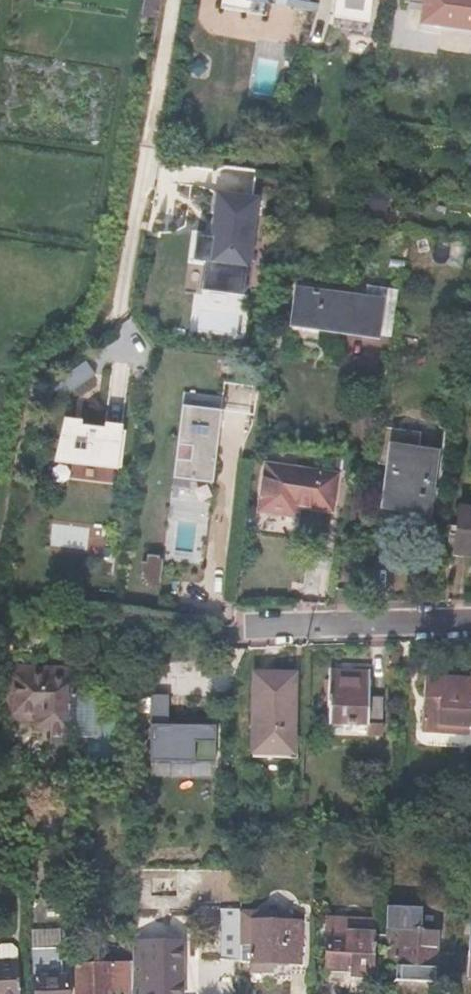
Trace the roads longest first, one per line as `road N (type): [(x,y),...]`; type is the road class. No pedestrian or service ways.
road 1 (residential): [(176,0),(114,316)]
road 2 (residential): [(224,634),(470,634)]

